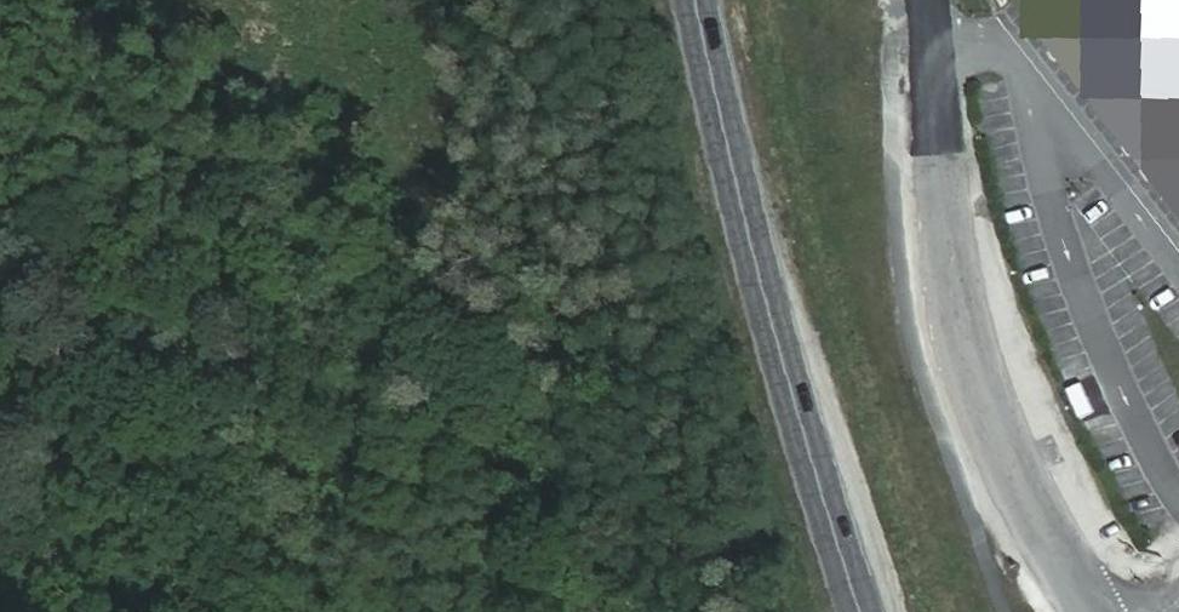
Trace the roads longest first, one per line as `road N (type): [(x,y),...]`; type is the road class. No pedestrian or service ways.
road 1 (unclassified): [(1097,611),(1021,475),(969,316),(924,0)]
road 2 (primary): [(861,611),(729,139),(706,0)]

